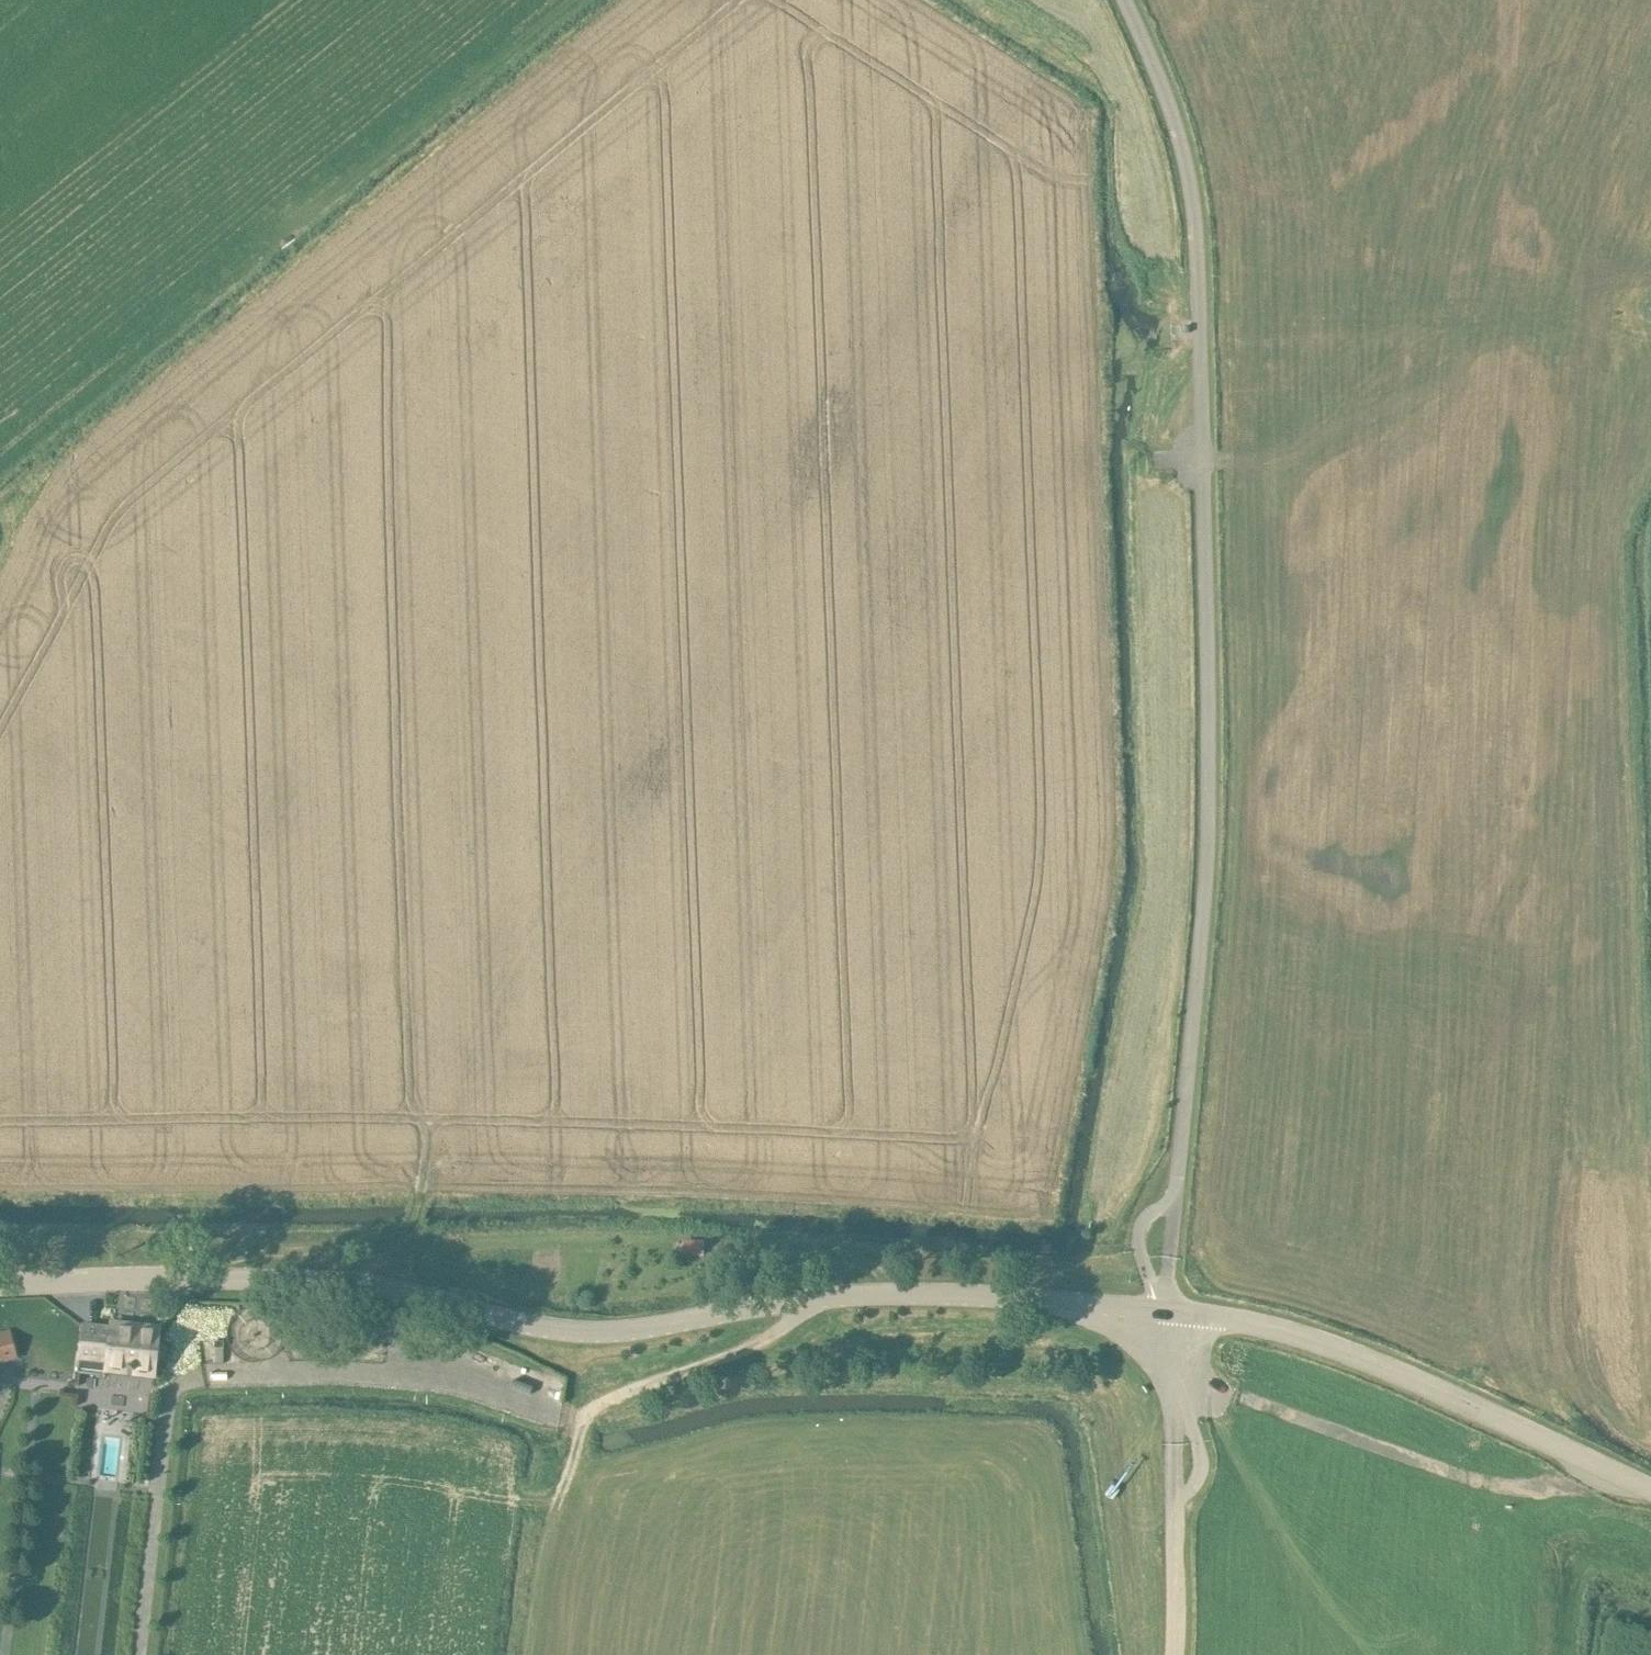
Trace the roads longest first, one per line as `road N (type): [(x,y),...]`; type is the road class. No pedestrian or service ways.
road 1 (unclassified): [(0,1282),(345,1282),(596,1332),(868,1294),(1162,1307)]
road 2 (unclassified): [(1162,1307),(1257,1323),(1344,1351),(1650,1490)]
road 3 (track): [(584,1417),(546,1527),(524,1654)]

